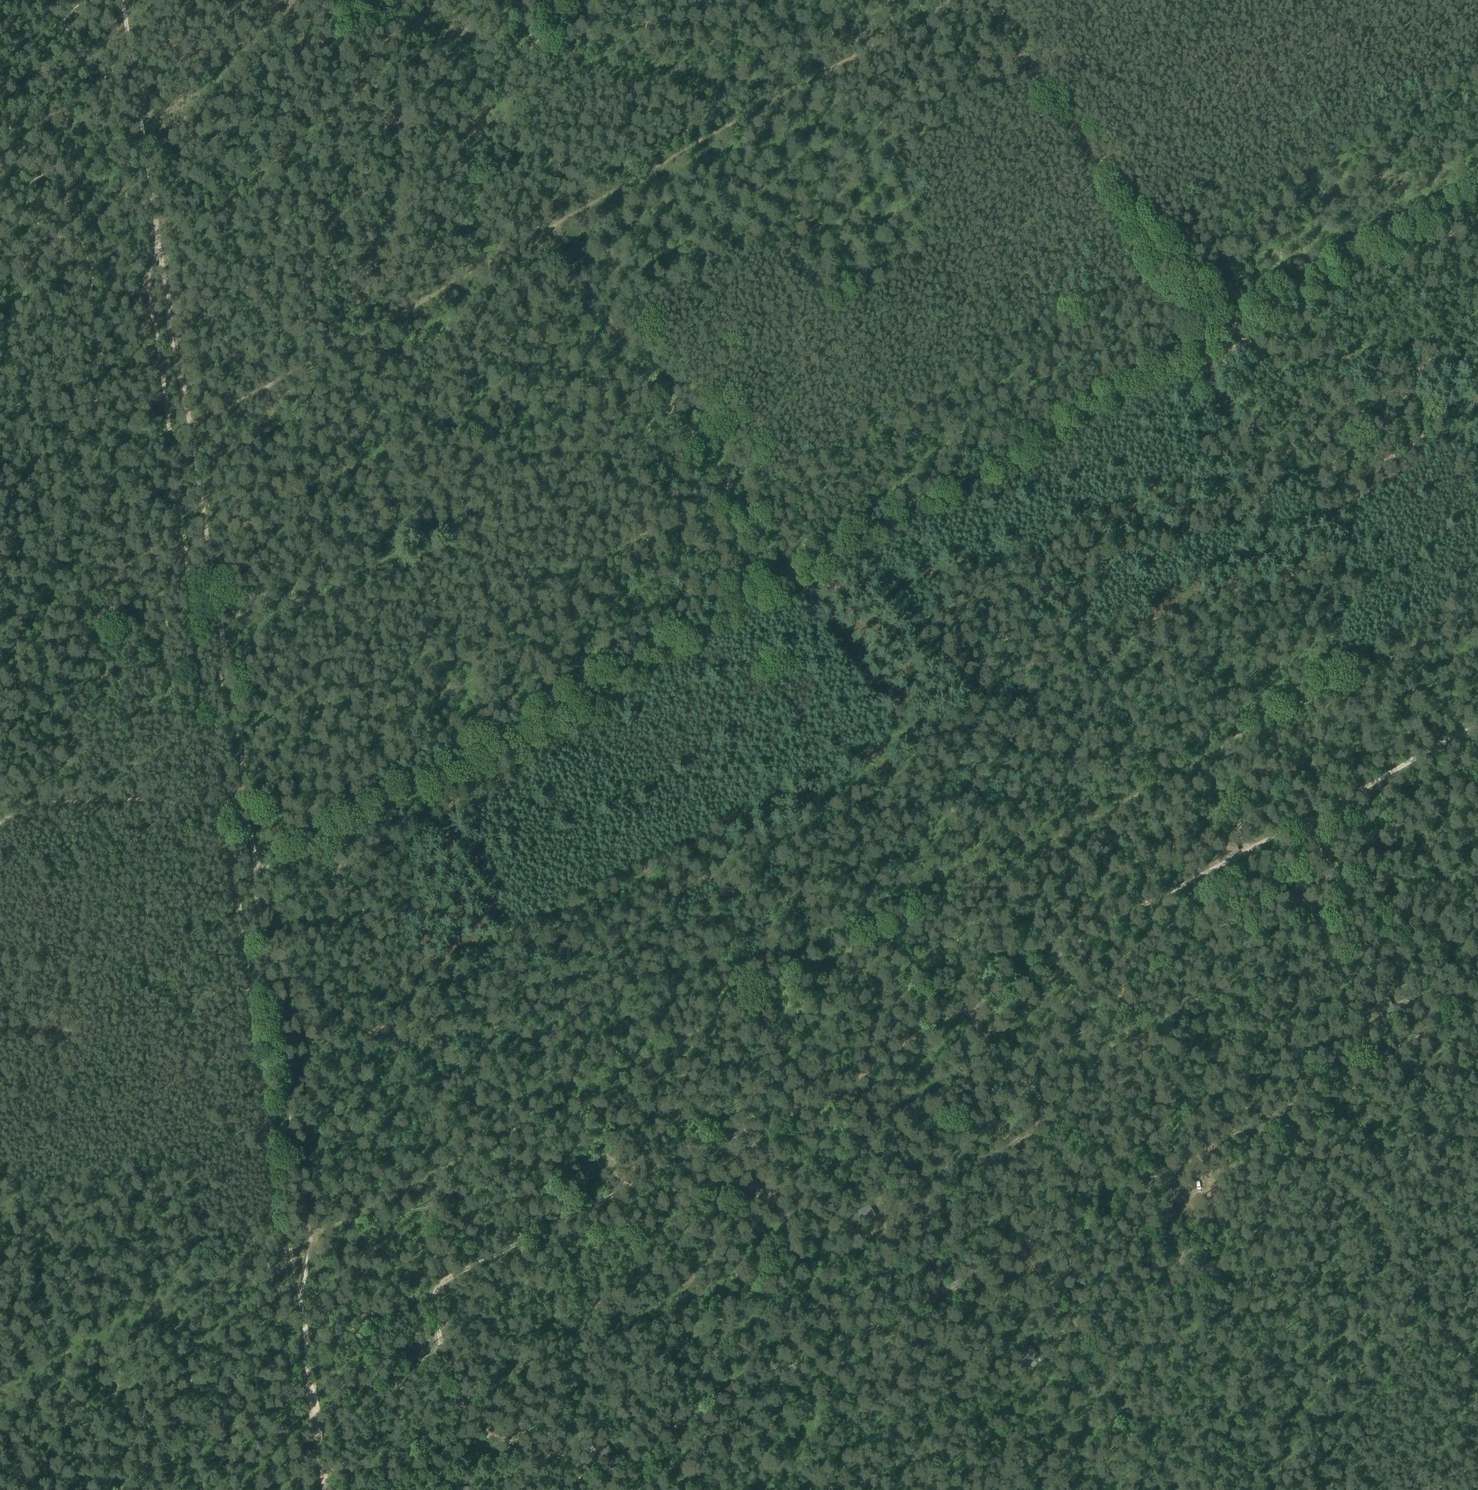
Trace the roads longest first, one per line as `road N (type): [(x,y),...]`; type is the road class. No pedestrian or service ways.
road 1 (track): [(1477,724),(965,1009),(799,1116),(672,1164),(302,1356)]
road 2 (track): [(308,1238),(1477,610)]
road 3 (track): [(420,1297),(476,1431),(590,1479),(1477,1002)]
road 4 (track): [(384,991),(897,733),(1248,544),(1382,486),(1477,409)]
road 5 (track): [(234,888),(1220,336)]
road 6 (track): [(164,278),(311,1260),(291,1290)]
road 7 (track): [(188,427),(949,0)]
road 8 (track): [(549,227),(990,872)]
road 9 (track): [(997,0),(1220,336)]
road 10 (track): [(1220,336),(1477,196)]
road 11 (track): [(836,1238),(1064,1125)]
road 12 (track): [(1303,820),(1435,1026)]
road 13 (track): [(965,1009),(1122,1193)]
road 14 (track): [(218,806),(103,798),(58,806),(0,832)]
road 15 (track): [(1243,323),(1347,502)]
road 16 (track): [(1354,499),(1338,684)]

